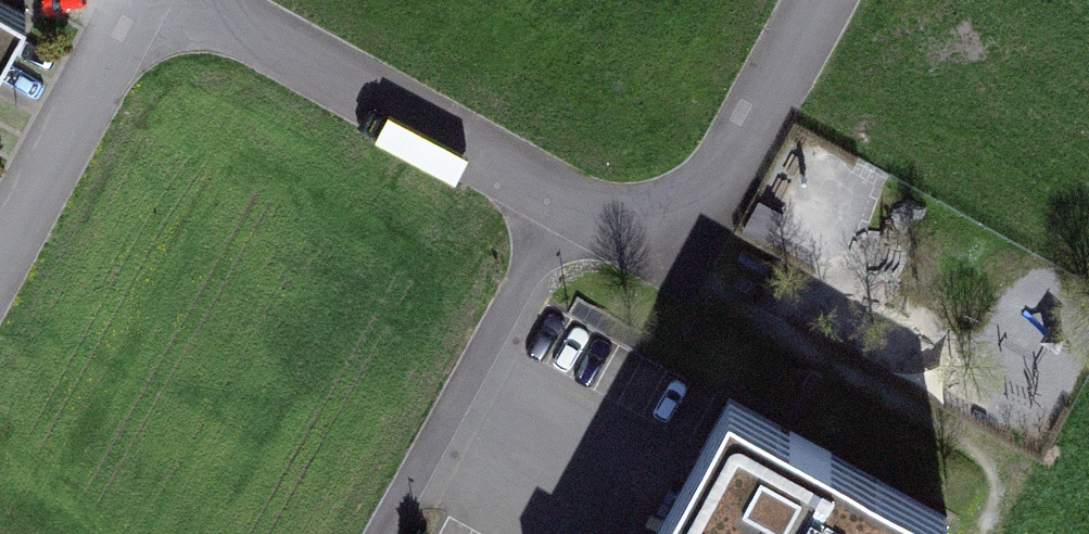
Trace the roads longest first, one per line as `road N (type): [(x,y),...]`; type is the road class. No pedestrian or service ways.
road 1 (unclassified): [(236,0),(614,226)]
road 2 (unclassified): [(614,226),(435,533)]
road 3 (unclassified): [(614,226),(744,180),(846,0)]
road 4 (unclassified): [(0,237),(154,0)]

